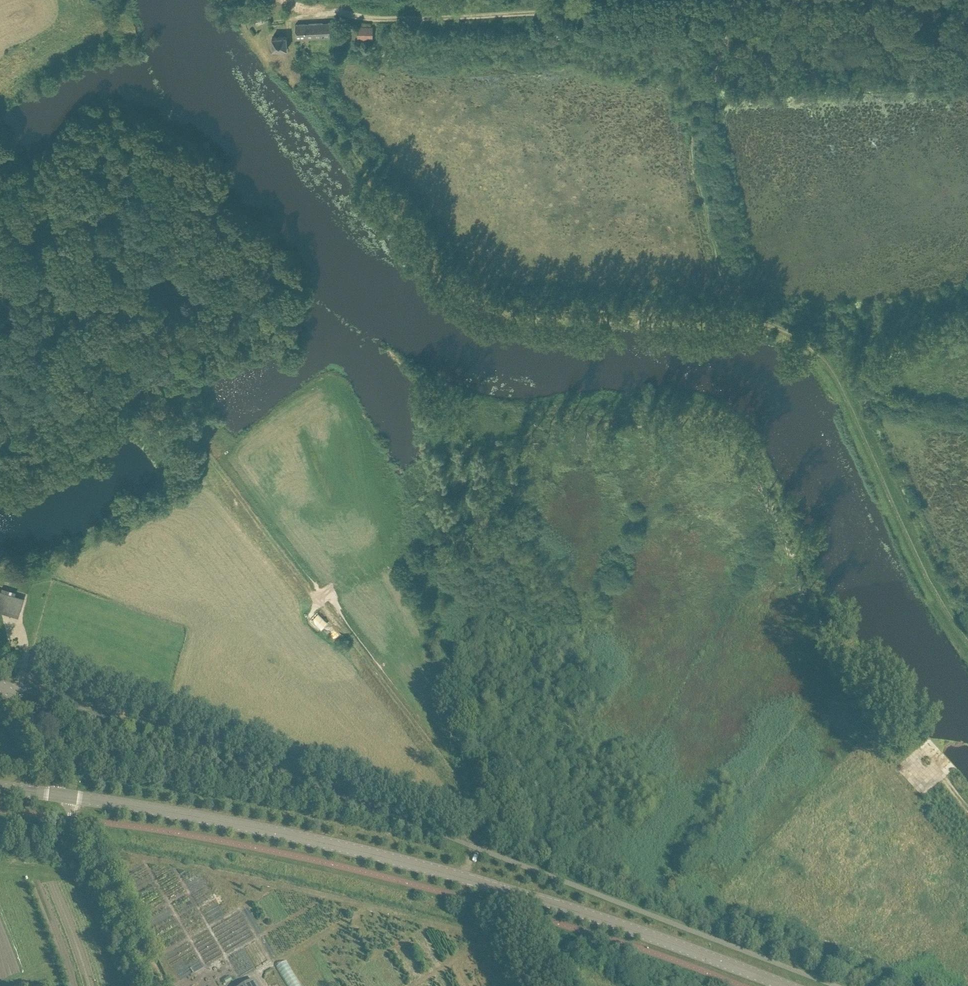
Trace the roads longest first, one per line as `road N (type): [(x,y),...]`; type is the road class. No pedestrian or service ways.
road 1 (secondary): [(788,985),(578,911),(335,843),(62,794)]
road 2 (track): [(730,0),(293,19),(278,0)]
road 3 (unclassified): [(155,985),(62,794)]
road 4 (unclassified): [(62,794),(22,706),(0,686)]

